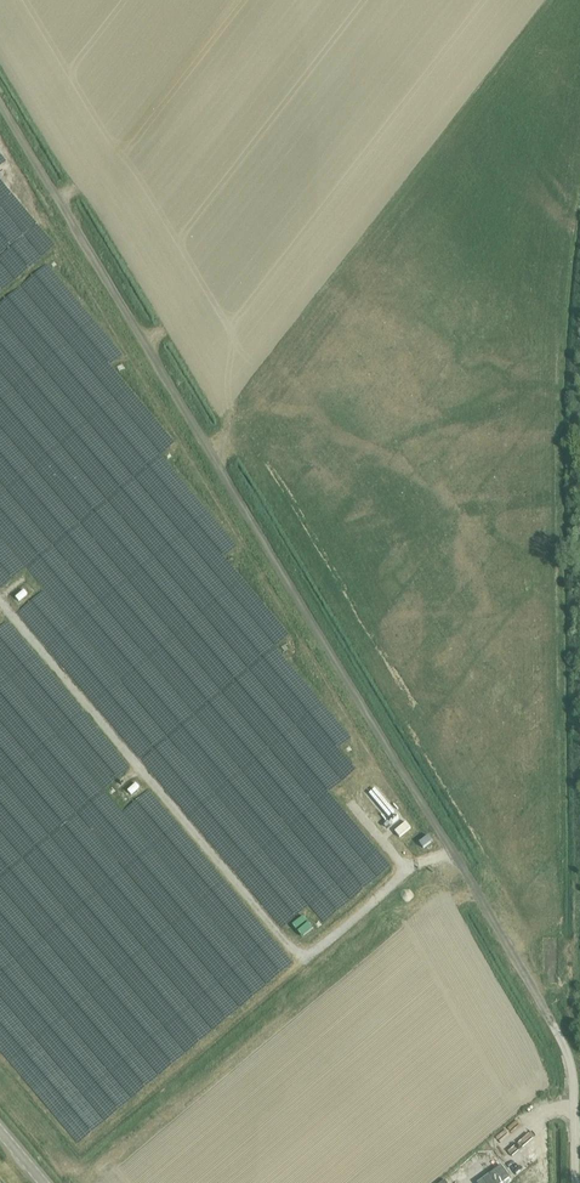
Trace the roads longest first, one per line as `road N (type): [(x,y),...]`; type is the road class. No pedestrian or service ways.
road 1 (track): [(0,104),(563,1043)]
road 2 (unclassified): [(576,1182),(573,1079),(563,1043)]

